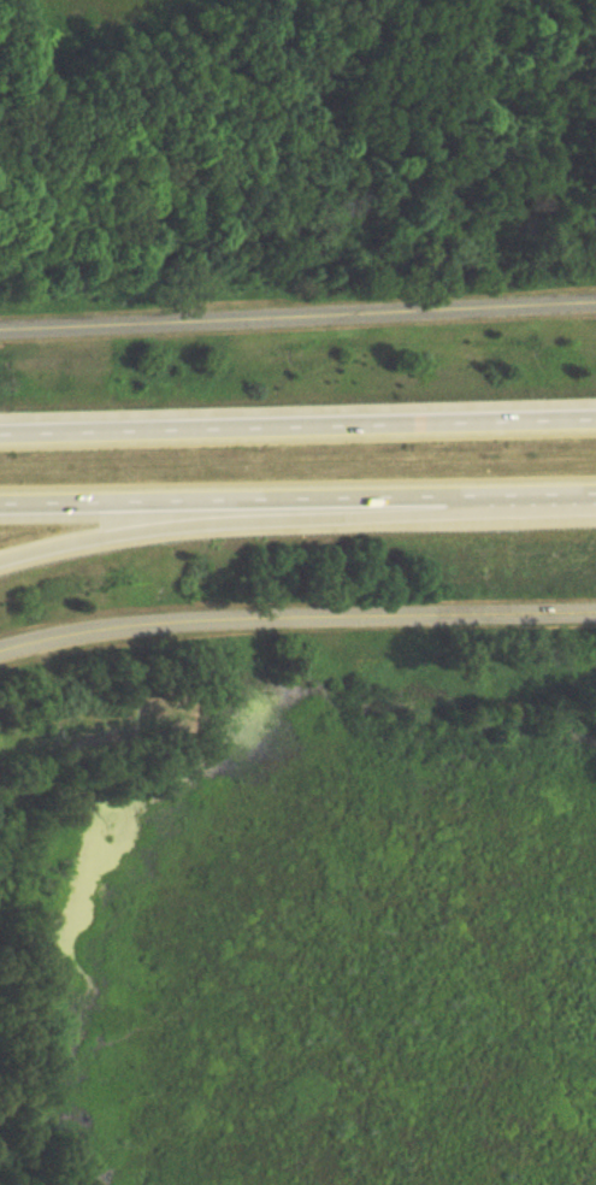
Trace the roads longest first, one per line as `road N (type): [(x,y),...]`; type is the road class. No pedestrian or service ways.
road 1 (tertiary): [(0,333),(595,304)]
road 2 (motorway): [(595,424),(0,436)]
road 3 (motorway): [(0,509),(595,498)]
road 4 (motorway): [(0,562),(126,533),(459,501)]
road 5 (tertiary): [(235,619),(595,611)]
road 6 (tertiary): [(0,653),(149,625),(235,619)]

